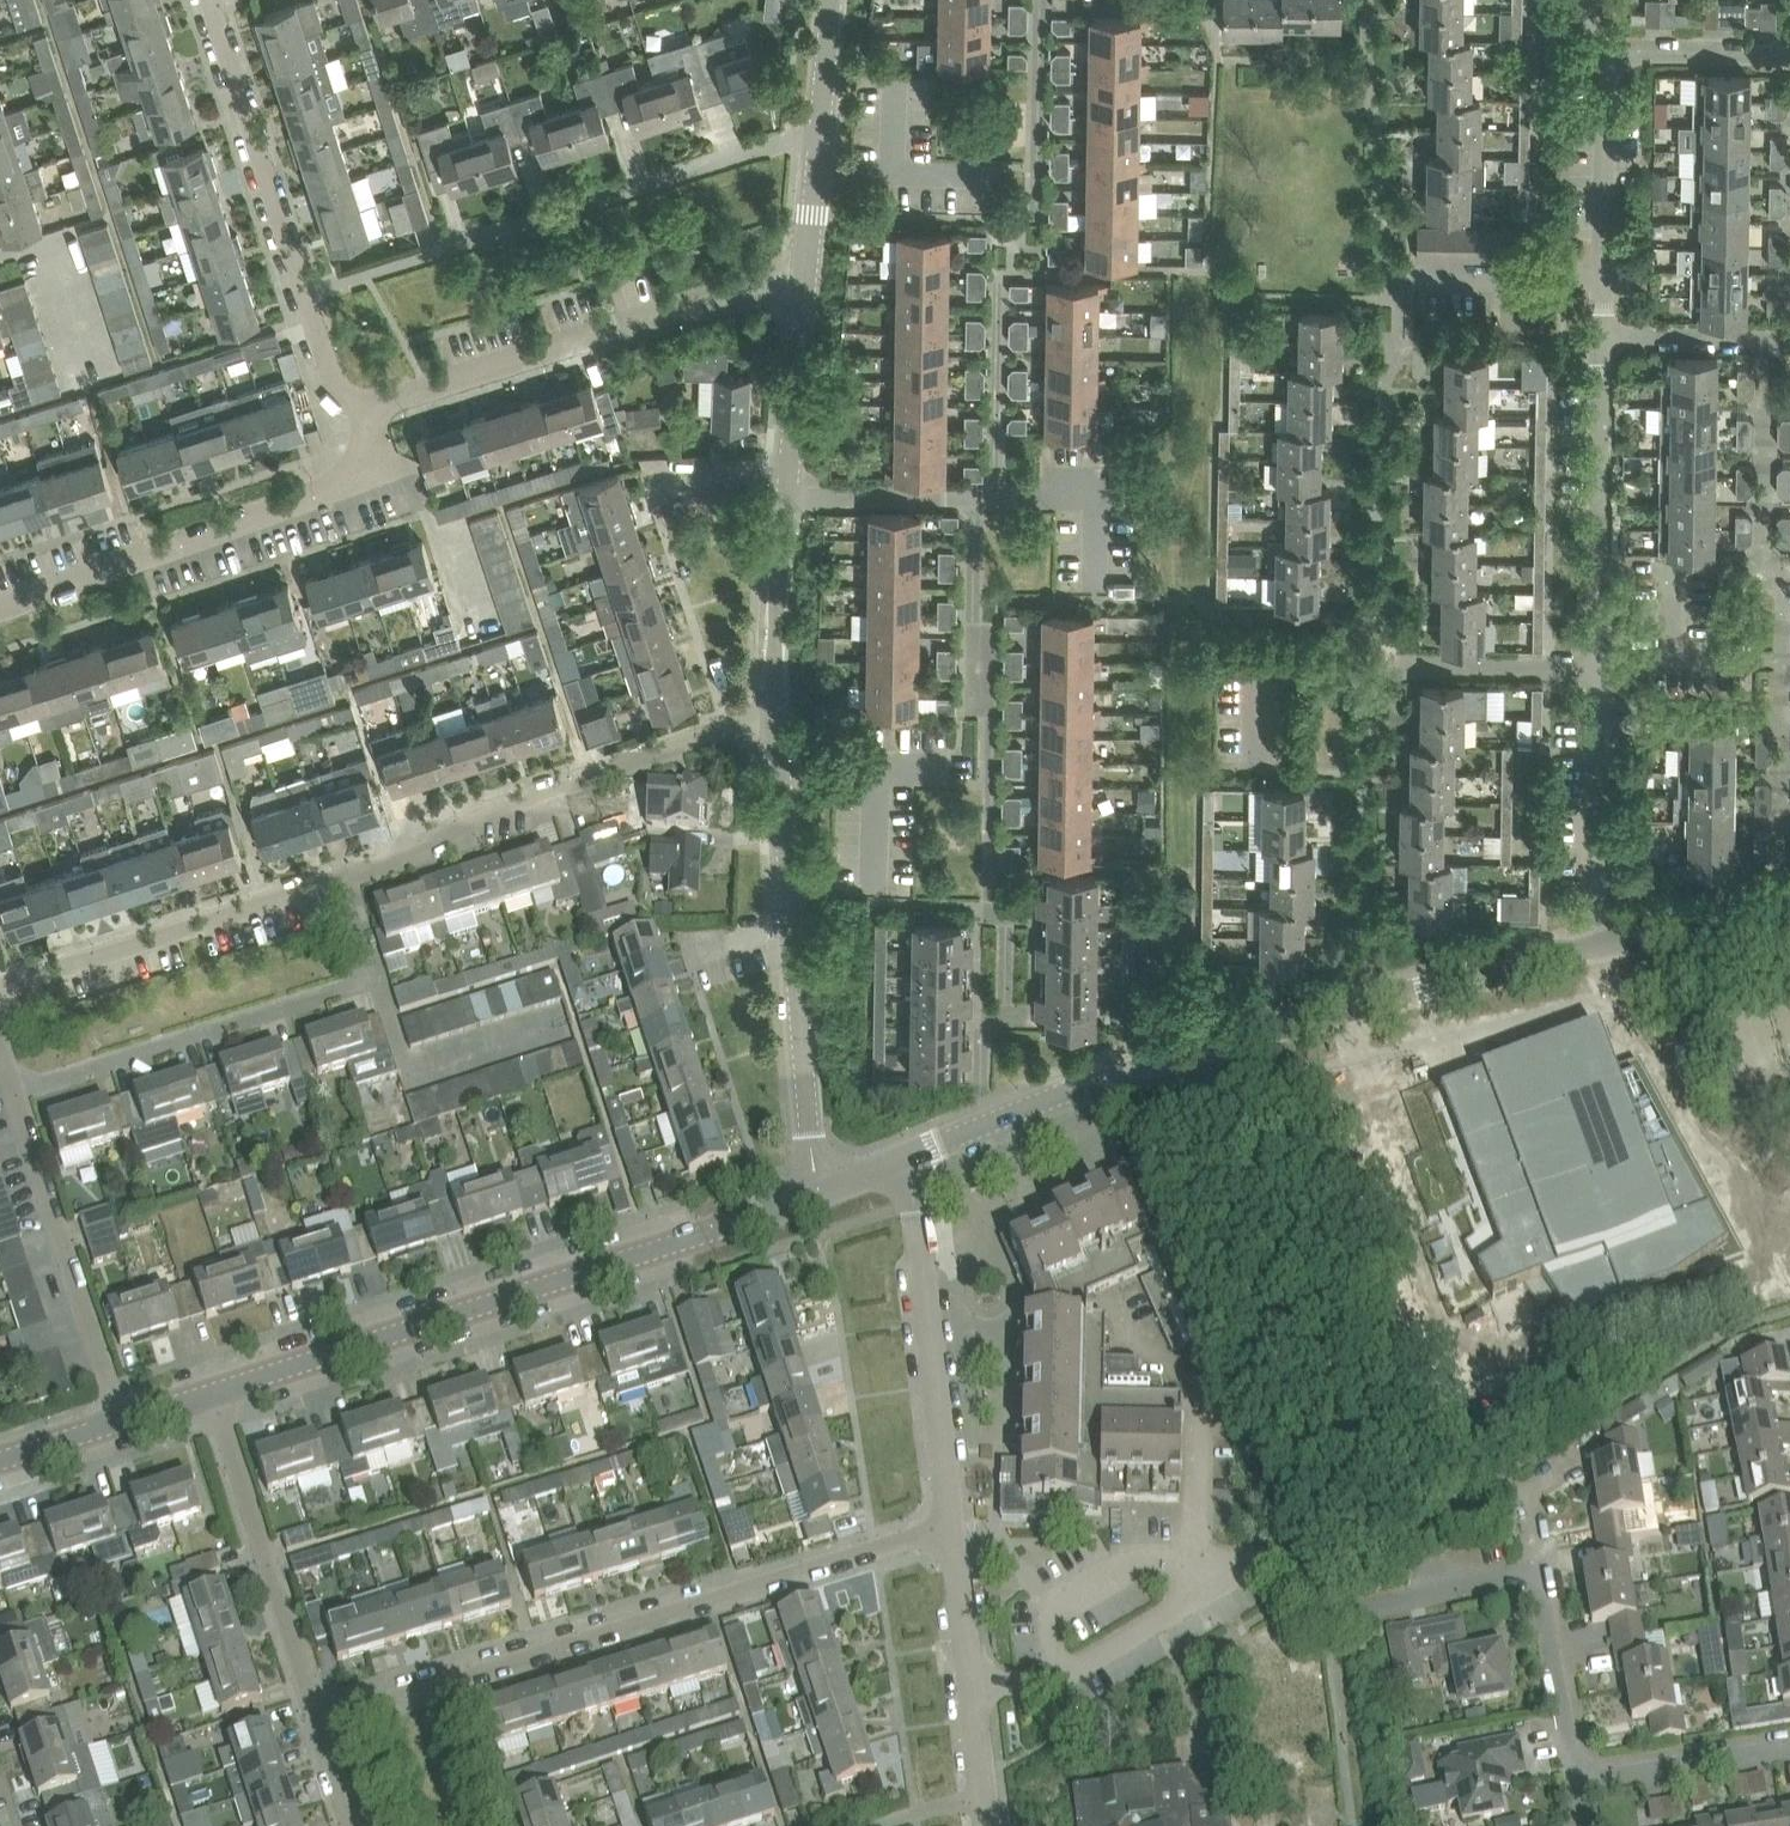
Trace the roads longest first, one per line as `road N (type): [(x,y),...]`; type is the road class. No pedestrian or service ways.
road 1 (residential): [(909,1157),(1091,1080),(1597,941)]
road 2 (residential): [(318,1721),(953,1526)]
road 3 (residential): [(214,1391),(818,1193)]
road 4 (residential): [(963,1609),(1140,1560),(1197,1555),(1284,1560),(1365,1606),(1540,1570)]
road 5 (residential): [(14,1093),(376,979),(345,879)]
road 6 (residential): [(818,1193),(777,715)]
road 7 (residential): [(345,879),(405,857),(492,809),(777,715)]
road 8 (residential): [(368,408),(807,266)]
road 9 (residential): [(0,611),(340,487),(361,468),(368,408)]
road 10 (residential): [(368,408),(333,377),(212,0)]
road 11 (residential): [(953,1526),(909,1157)]
road 12 (residential): [(0,990),(345,879)]
road 13 (residential): [(318,1721),(214,1391)]
road 14 (residential): [(119,1422),(14,1093)]
road 15 (residential): [(1601,662),(1604,339)]
road 16 (residential): [(1604,339),(1606,99),(1599,51)]
road 17 (residential): [(1597,941),(1601,662)]
road 18 (residential): [(1331,683),(1369,683),(1392,669),(1601,662)]
road 19 (residential): [(807,266),(834,0)]
road 20 (residential): [(785,498),(807,266)]
road 21 (residential): [(777,715),(785,498)]
road 22 (residential): [(1577,1781),(1789,1748)]
road 23 (residential): [(1577,1781),(1540,1570)]
road 24 (residential): [(995,499),(785,498)]
road 25 (residential): [(1597,941),(1789,894)]
road 26 (residential): [(1789,53),(1599,51)]
road 27 (residential): [(1789,344),(1604,339)]
road 28 (residential): [(985,1792),(963,1609)]
road 29 (residential): [(0,1459),(119,1422)]

